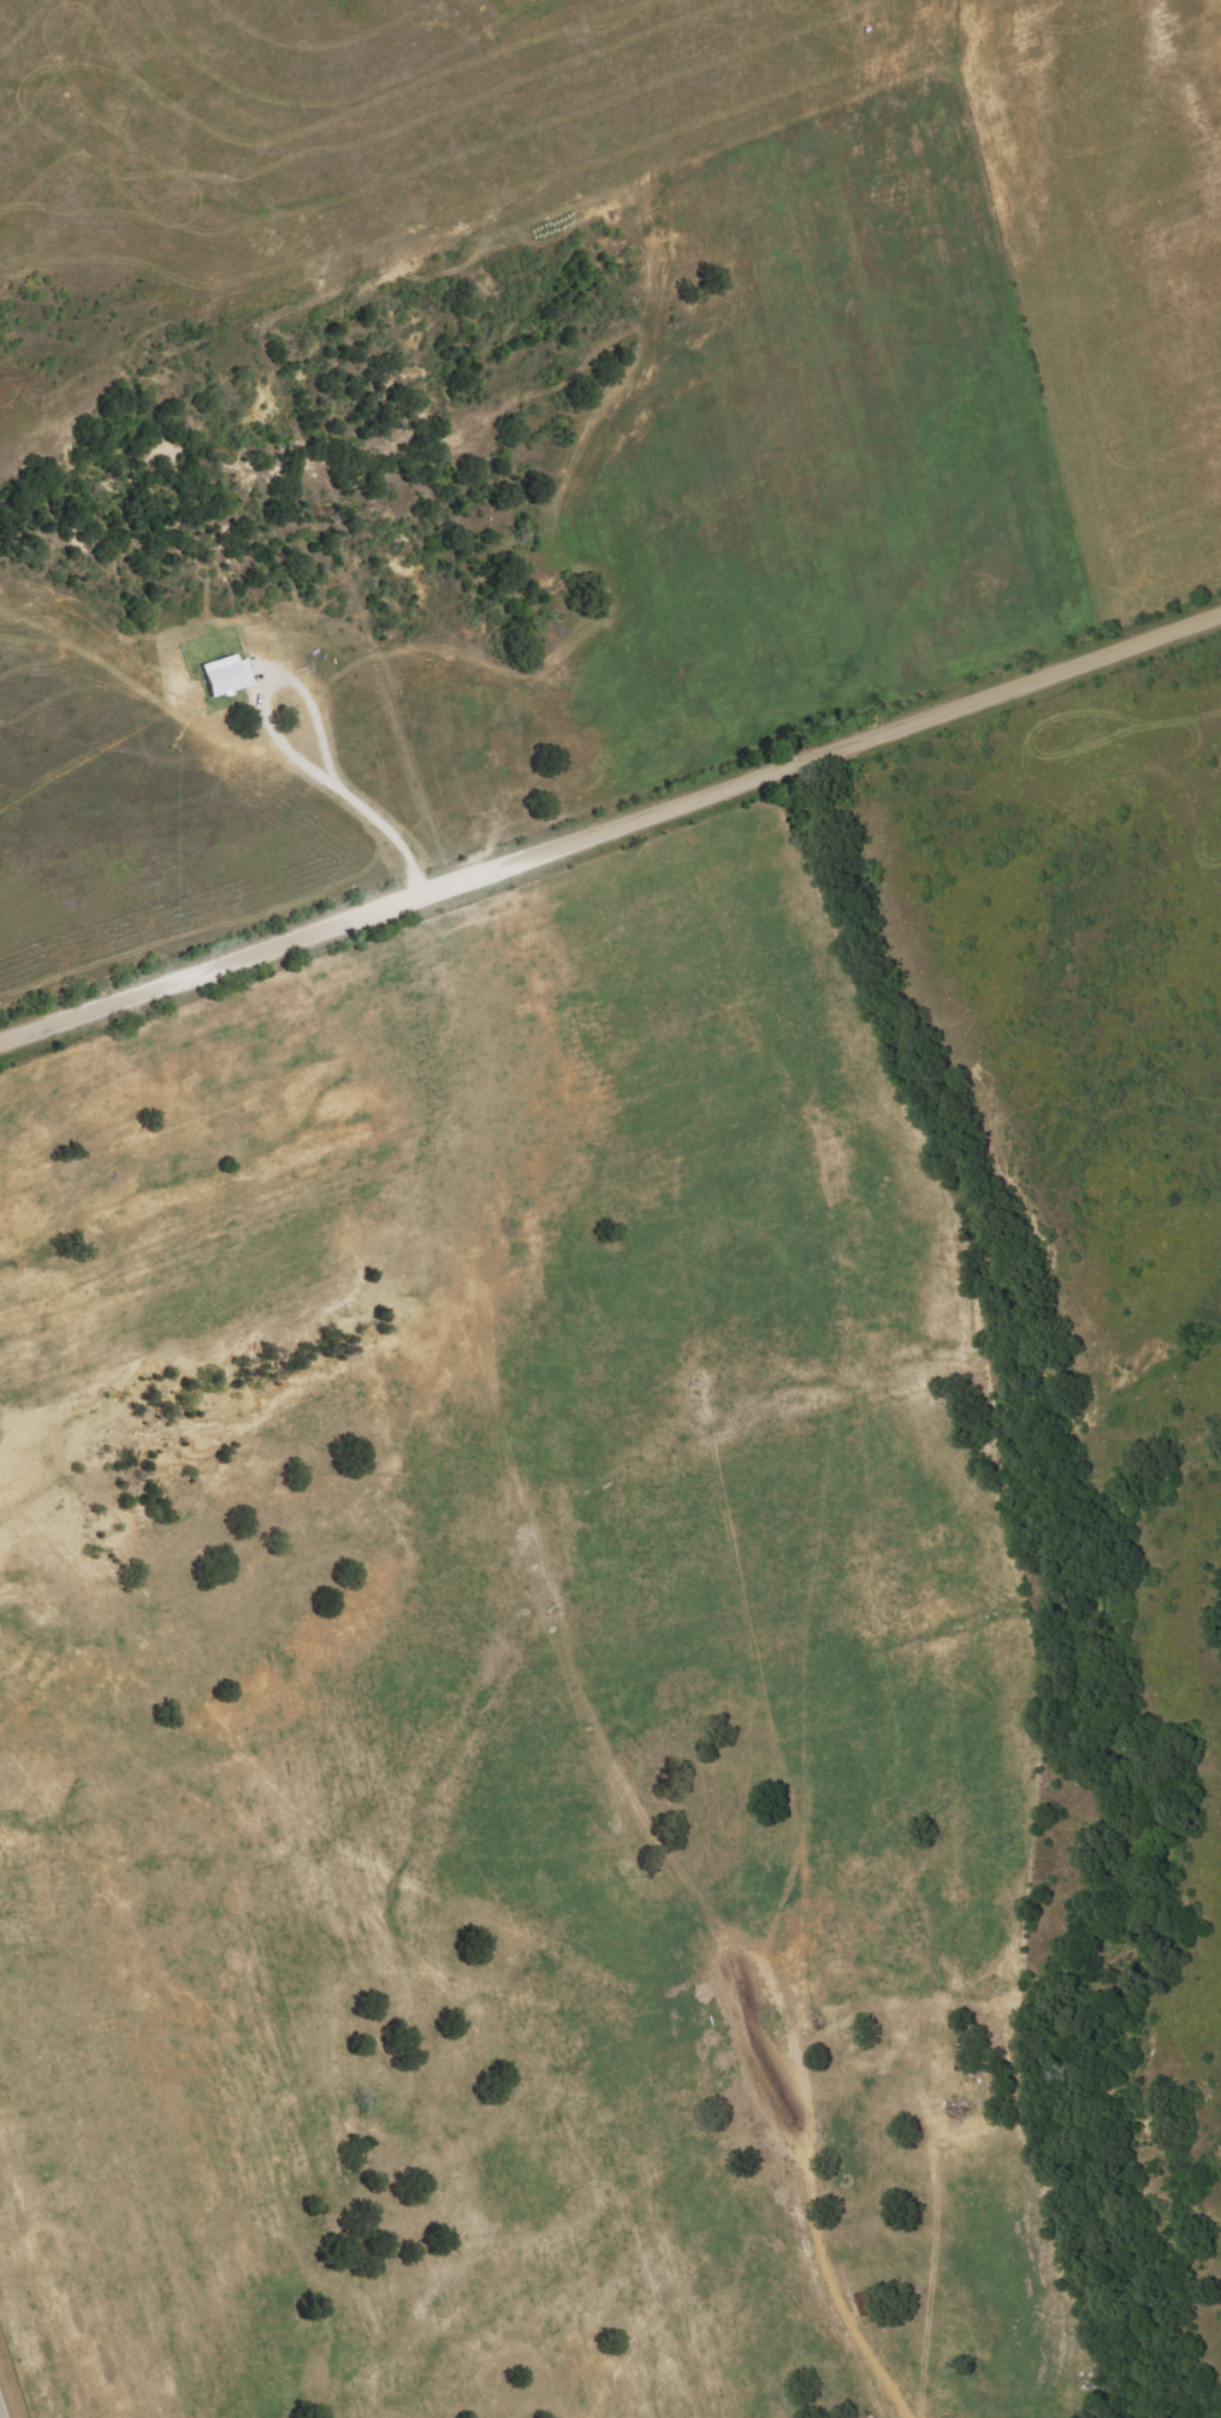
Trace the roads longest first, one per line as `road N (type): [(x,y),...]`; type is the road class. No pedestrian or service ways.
road 1 (residential): [(0,1038),(1220,630)]

